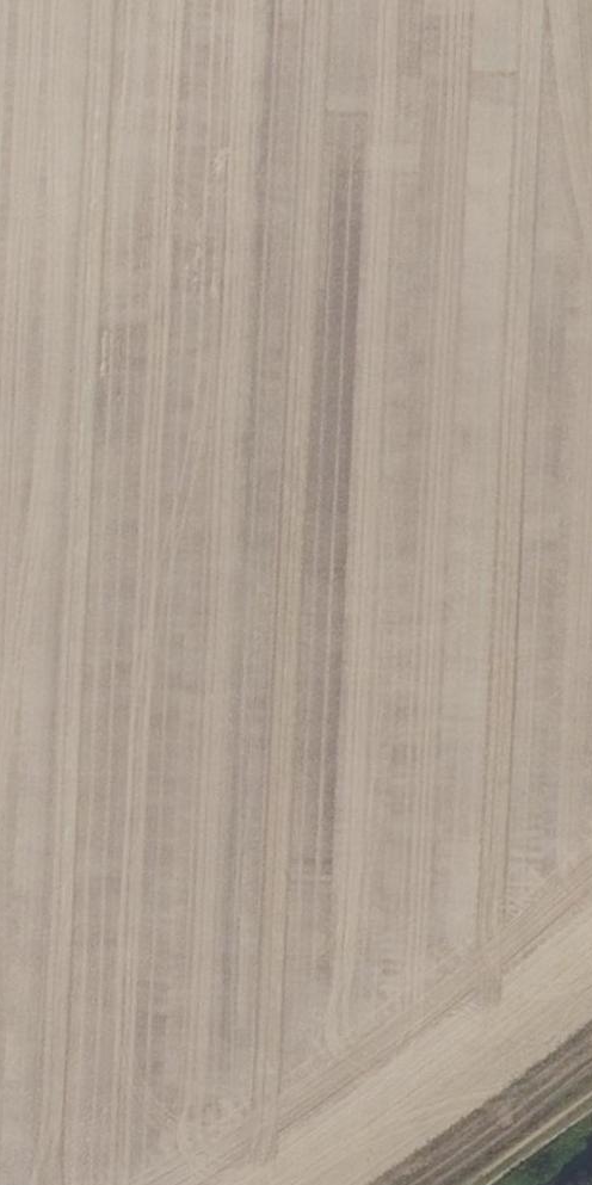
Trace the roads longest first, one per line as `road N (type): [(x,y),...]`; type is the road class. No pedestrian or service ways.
road 1 (track): [(591,1102),(473,1184)]

